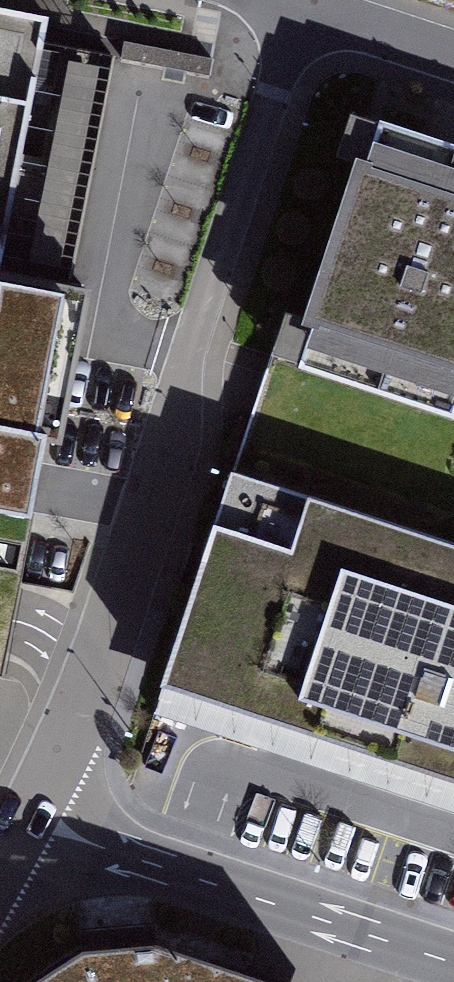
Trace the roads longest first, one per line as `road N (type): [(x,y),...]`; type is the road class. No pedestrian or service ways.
road 1 (residential): [(303,7),(187,354),(150,506),(98,668),(28,821)]
road 2 (secondary): [(453,963),(28,821)]
road 3 (residential): [(303,7),(453,56)]

